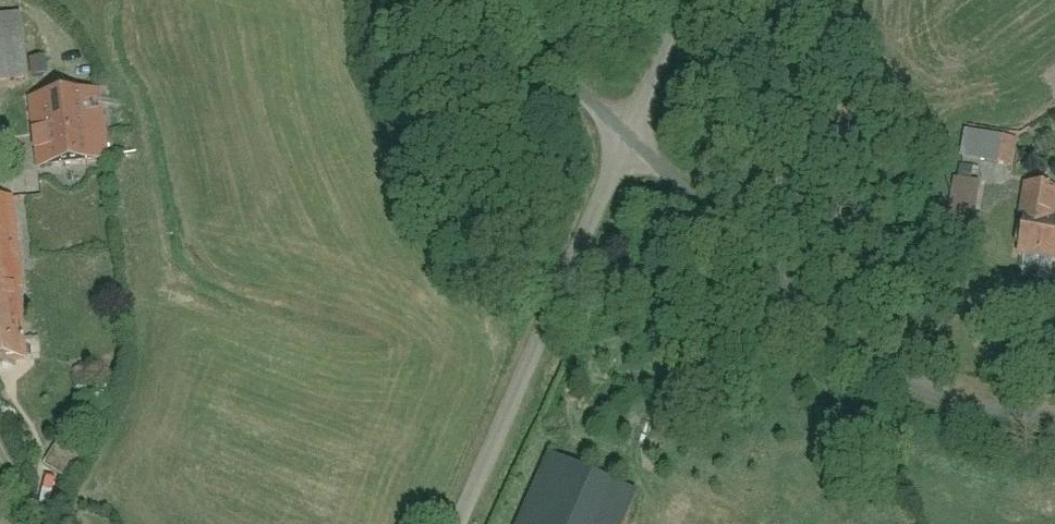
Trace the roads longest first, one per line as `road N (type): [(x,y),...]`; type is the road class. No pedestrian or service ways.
road 1 (unclassified): [(1054,410),(1040,411),(855,335),(629,142)]
road 2 (unclassified): [(459,523),(629,142)]
road 3 (unclassified): [(629,142),(485,0)]
road 4 (unclassified): [(629,142),(676,0)]

